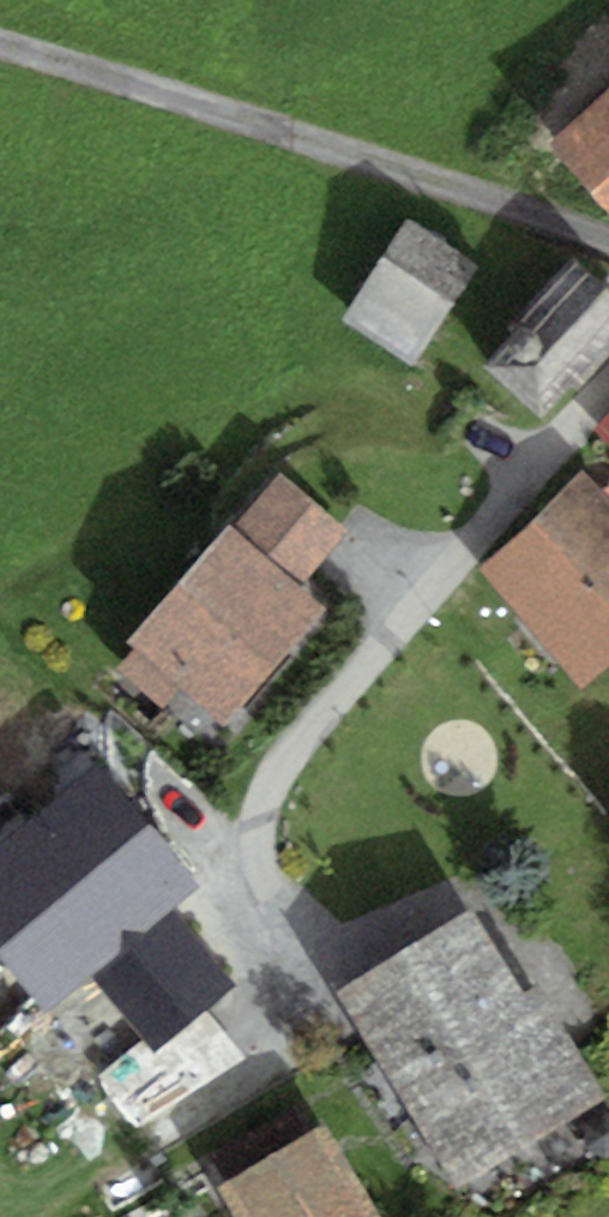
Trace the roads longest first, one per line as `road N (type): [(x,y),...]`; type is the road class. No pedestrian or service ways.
road 1 (track): [(348,971),(269,903),(264,823),(608,429)]

